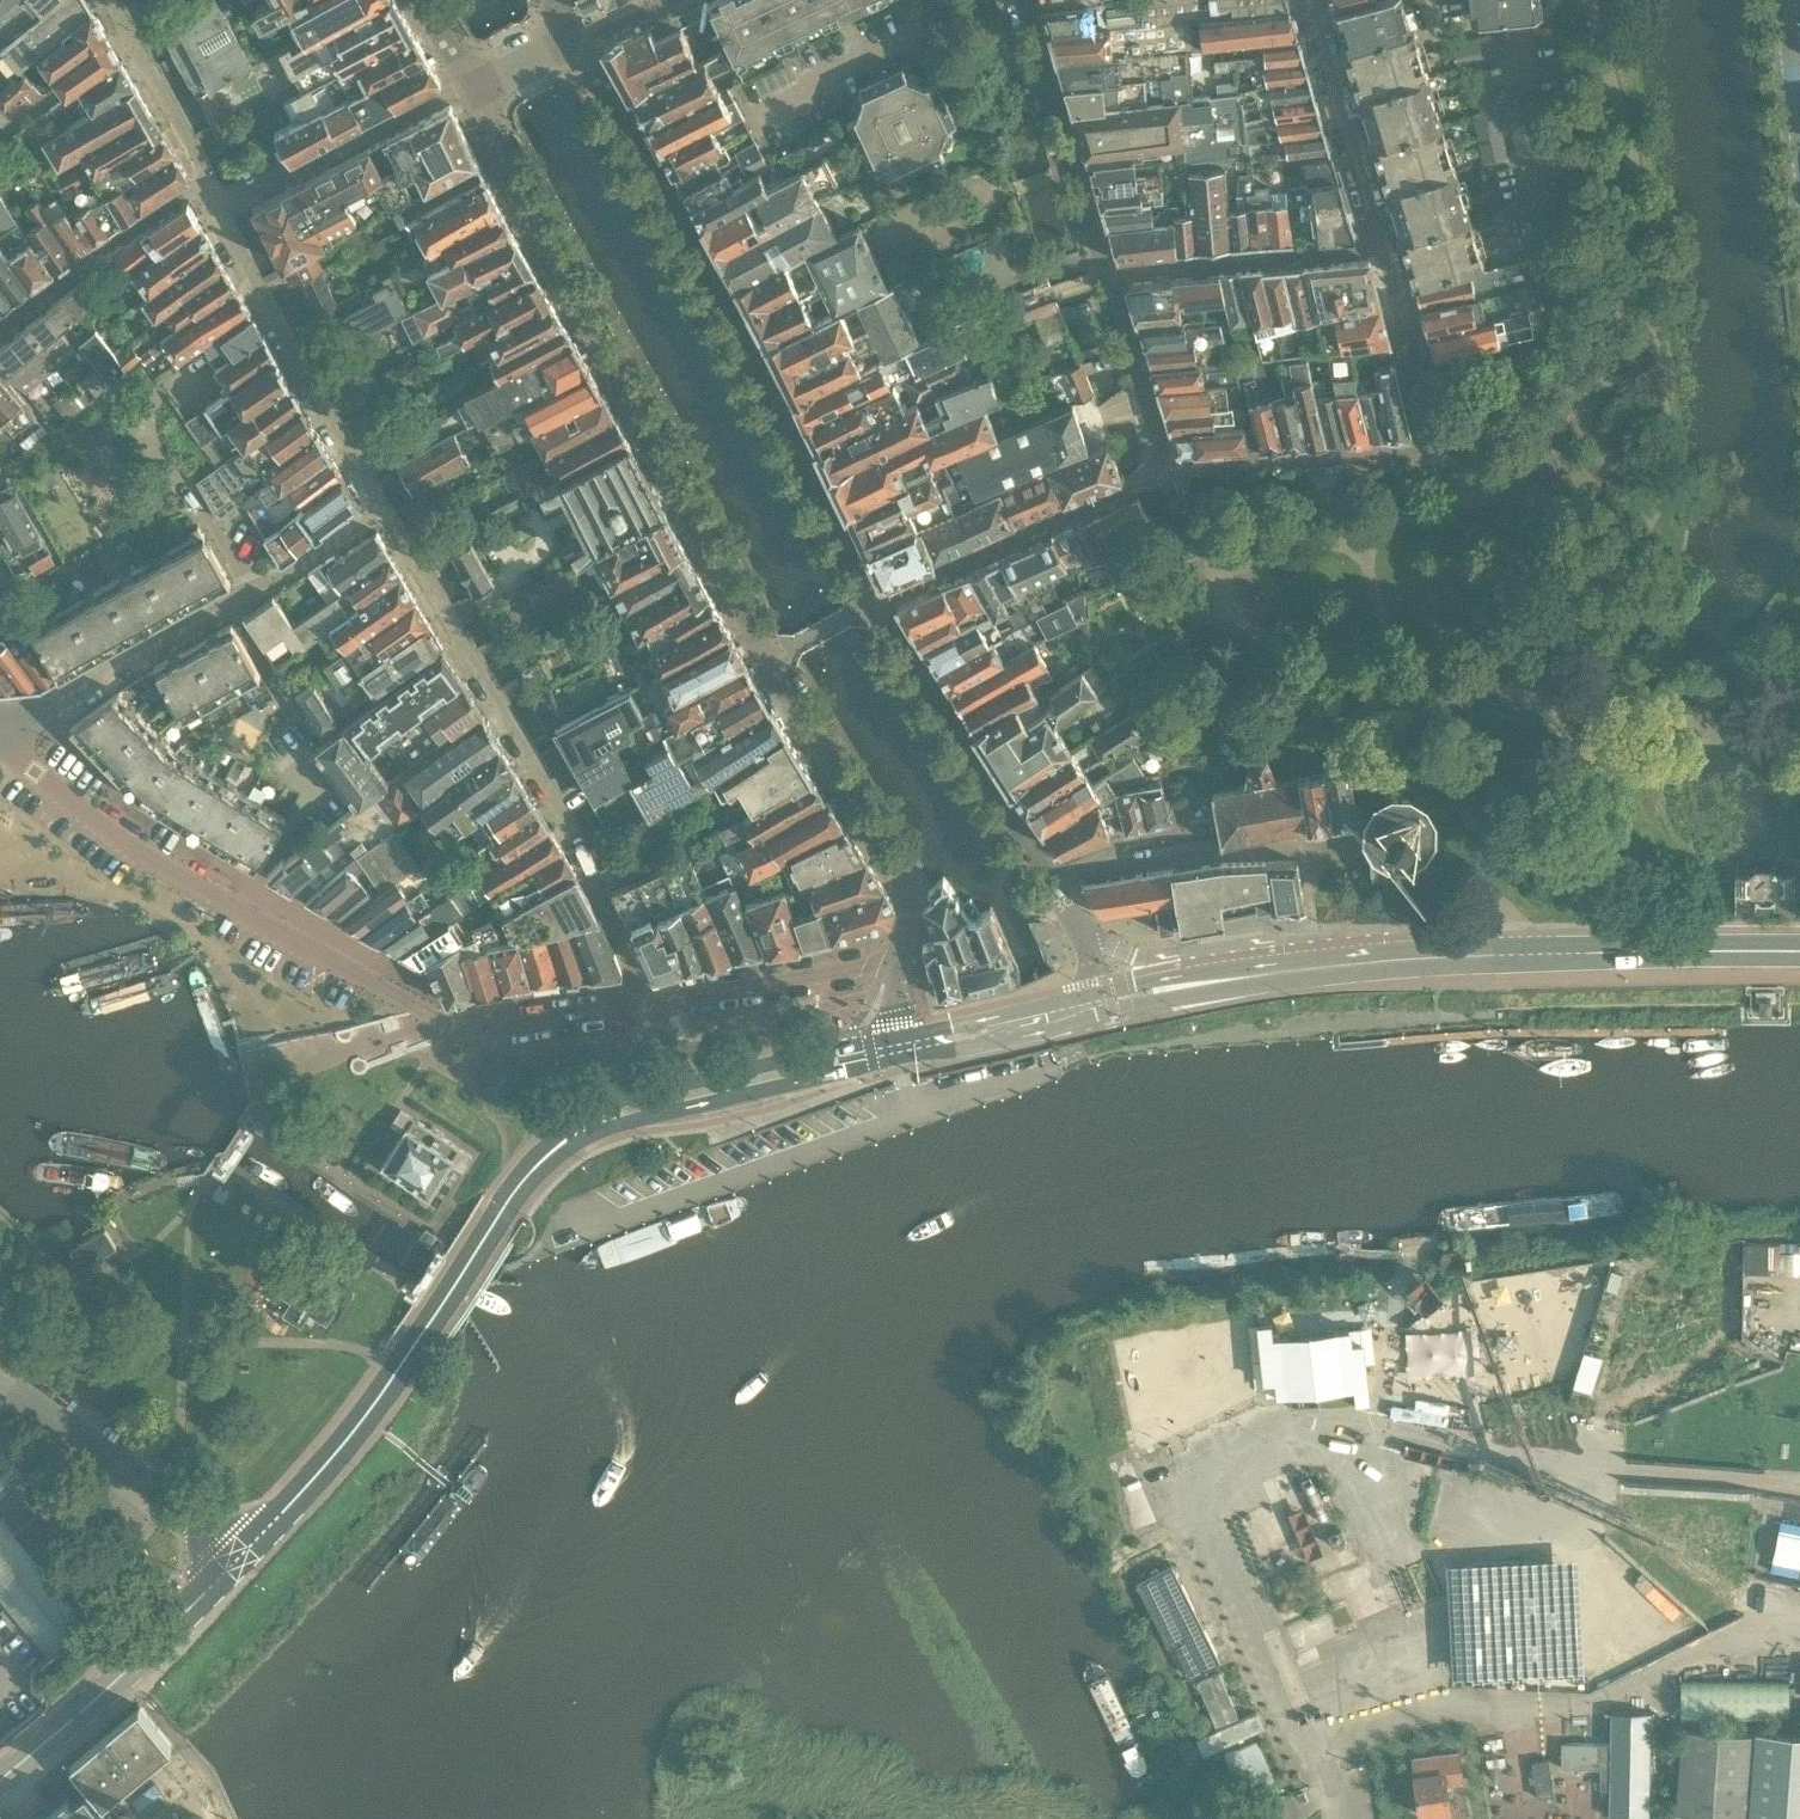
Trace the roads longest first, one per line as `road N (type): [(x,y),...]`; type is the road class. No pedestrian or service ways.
road 1 (residential): [(467,83),(770,658),(904,879),(911,896),(895,964)]
road 2 (secondary): [(237,1558),(360,1422),(491,1228),(572,1138),(636,1106),(895,1044)]
road 3 (residential): [(879,601),(582,43)]
road 4 (secondary): [(1181,984),(1375,959),(1799,952)]
road 5 (residential): [(653,1007),(578,836),(388,511)]
road 6 (residential): [(653,1007),(461,1029),(232,908)]
road 7 (residential): [(0,725),(109,674),(388,511)]
road 8 (residential): [(1173,467),(1432,450),(1389,272)]
road 9 (residential): [(388,511),(319,404),(217,207)]
road 10 (residential): [(1058,881),(879,601)]
road 11 (residential): [(879,601),(1173,467)]
road 12 (secondary): [(0,1777),(123,1673),(237,1558)]
road 13 (unclassified): [(237,1558),(0,1372)]
road 14 (residential): [(1352,832),(1311,850),(1058,881)]
road 15 (residential): [(1112,275),(1019,0)]
road 16 (residential): [(232,908),(129,844),(0,740)]
road 17 (residential): [(217,207),(467,83)]
road 18 (residential): [(1112,275),(1380,245)]
road 19 (residential): [(0,331),(205,182)]
road 20 (residential): [(895,964),(653,1007)]
road 21 (residential): [(1389,272),(1539,232),(1538,172)]
road 22 (secondary): [(895,1044),(1093,1001)]
road 23 (residential): [(1173,467),(1112,275)]
road 24 (residential): [(1380,245),(1331,73)]
road 25 (residential): [(284,761),(305,794),(294,824),(232,908)]
road 26 (residential): [(0,131),(135,42)]
road 27 (residential): [(1461,32),(1529,21),(1534,70),(1495,83)]
road 28 (secondary): [(1799,156),(1782,0)]
road 29 (residential): [(205,182),(135,42)]
road 30 (residential): [(1461,32),(1331,73)]
road 31 (residential): [(467,83),(558,45),(582,43)]

